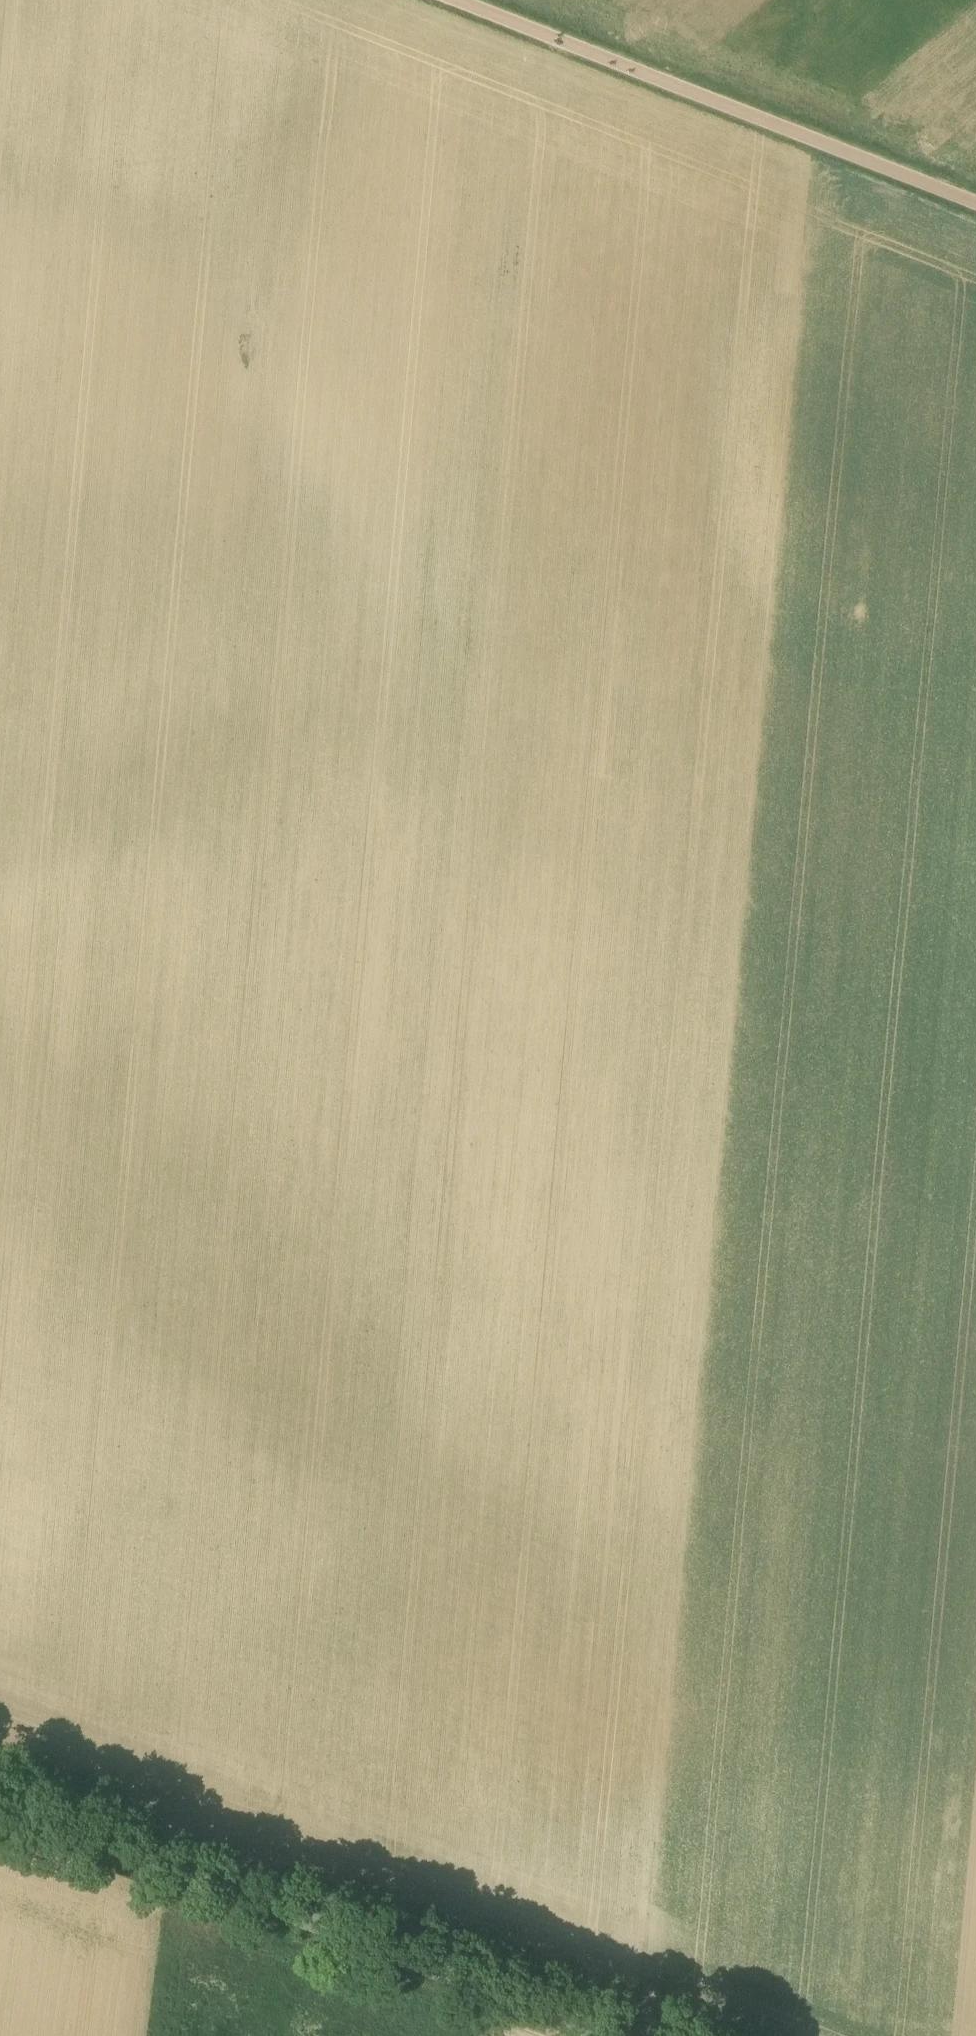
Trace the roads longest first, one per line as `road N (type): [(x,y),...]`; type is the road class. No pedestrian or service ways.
road 1 (tertiary): [(617,2035),(0,1797)]
road 2 (unclassified): [(975,205),(450,0)]

